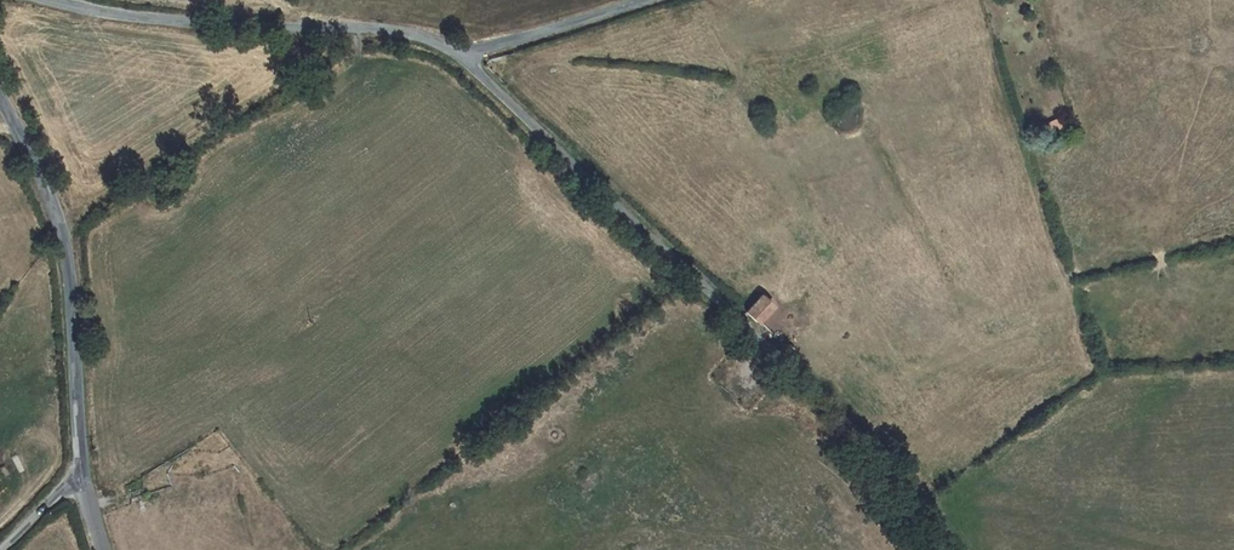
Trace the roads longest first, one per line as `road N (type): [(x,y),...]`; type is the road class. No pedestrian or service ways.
road 1 (unclassified): [(952,549),(890,460),(453,58)]
road 2 (unclassified): [(453,58),(394,35),(248,31),(49,0)]
road 3 (unclassified): [(82,481),(69,271),(40,174),(0,100)]
road 4 (unclassified): [(453,58),(643,0)]

